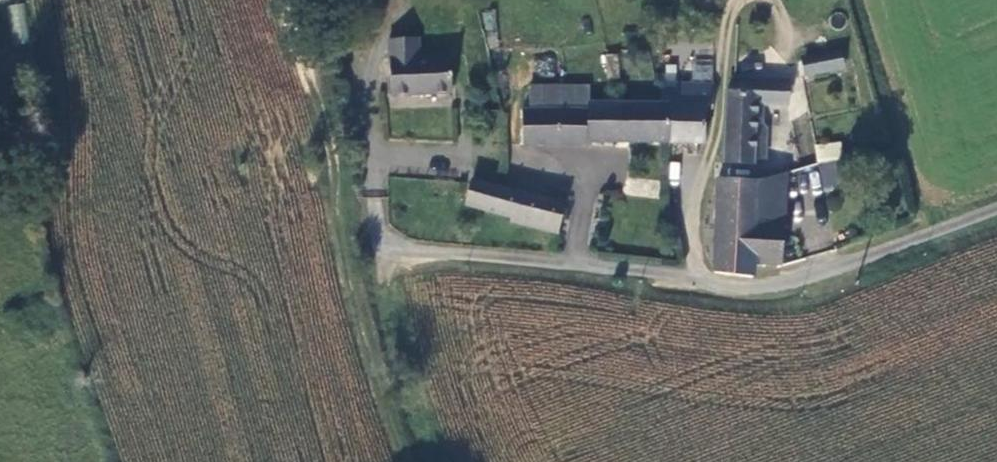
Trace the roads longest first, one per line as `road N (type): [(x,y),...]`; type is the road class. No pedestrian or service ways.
road 1 (unclassified): [(996,208),(800,278),(747,288),(415,251),(380,233),(374,197)]

